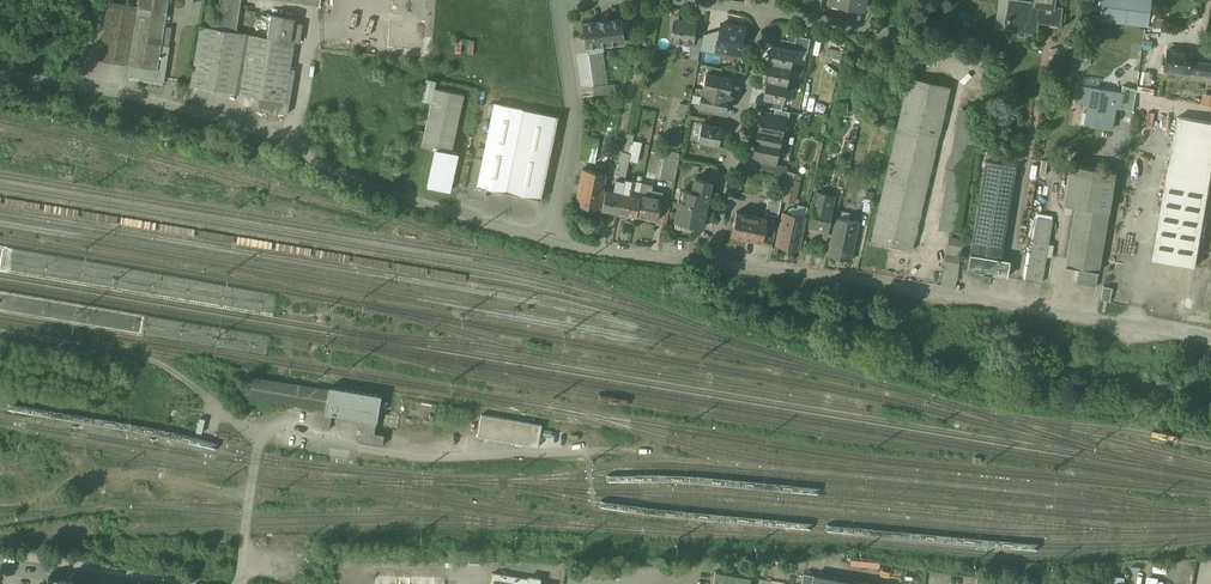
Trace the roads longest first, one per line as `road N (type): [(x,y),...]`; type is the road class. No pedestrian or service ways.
road 1 (residential): [(0,73),(223,117),(292,143),(341,176),(550,244)]
road 2 (residential): [(712,266),(851,278),(1210,339)]
road 3 (residential): [(712,266),(766,13)]
road 4 (residential): [(559,2),(574,113),(550,244)]
road 5 (residential): [(550,244),(712,266)]
road 6 (residential): [(766,13),(897,36)]
road 7 (secondary): [(126,583),(0,562)]

